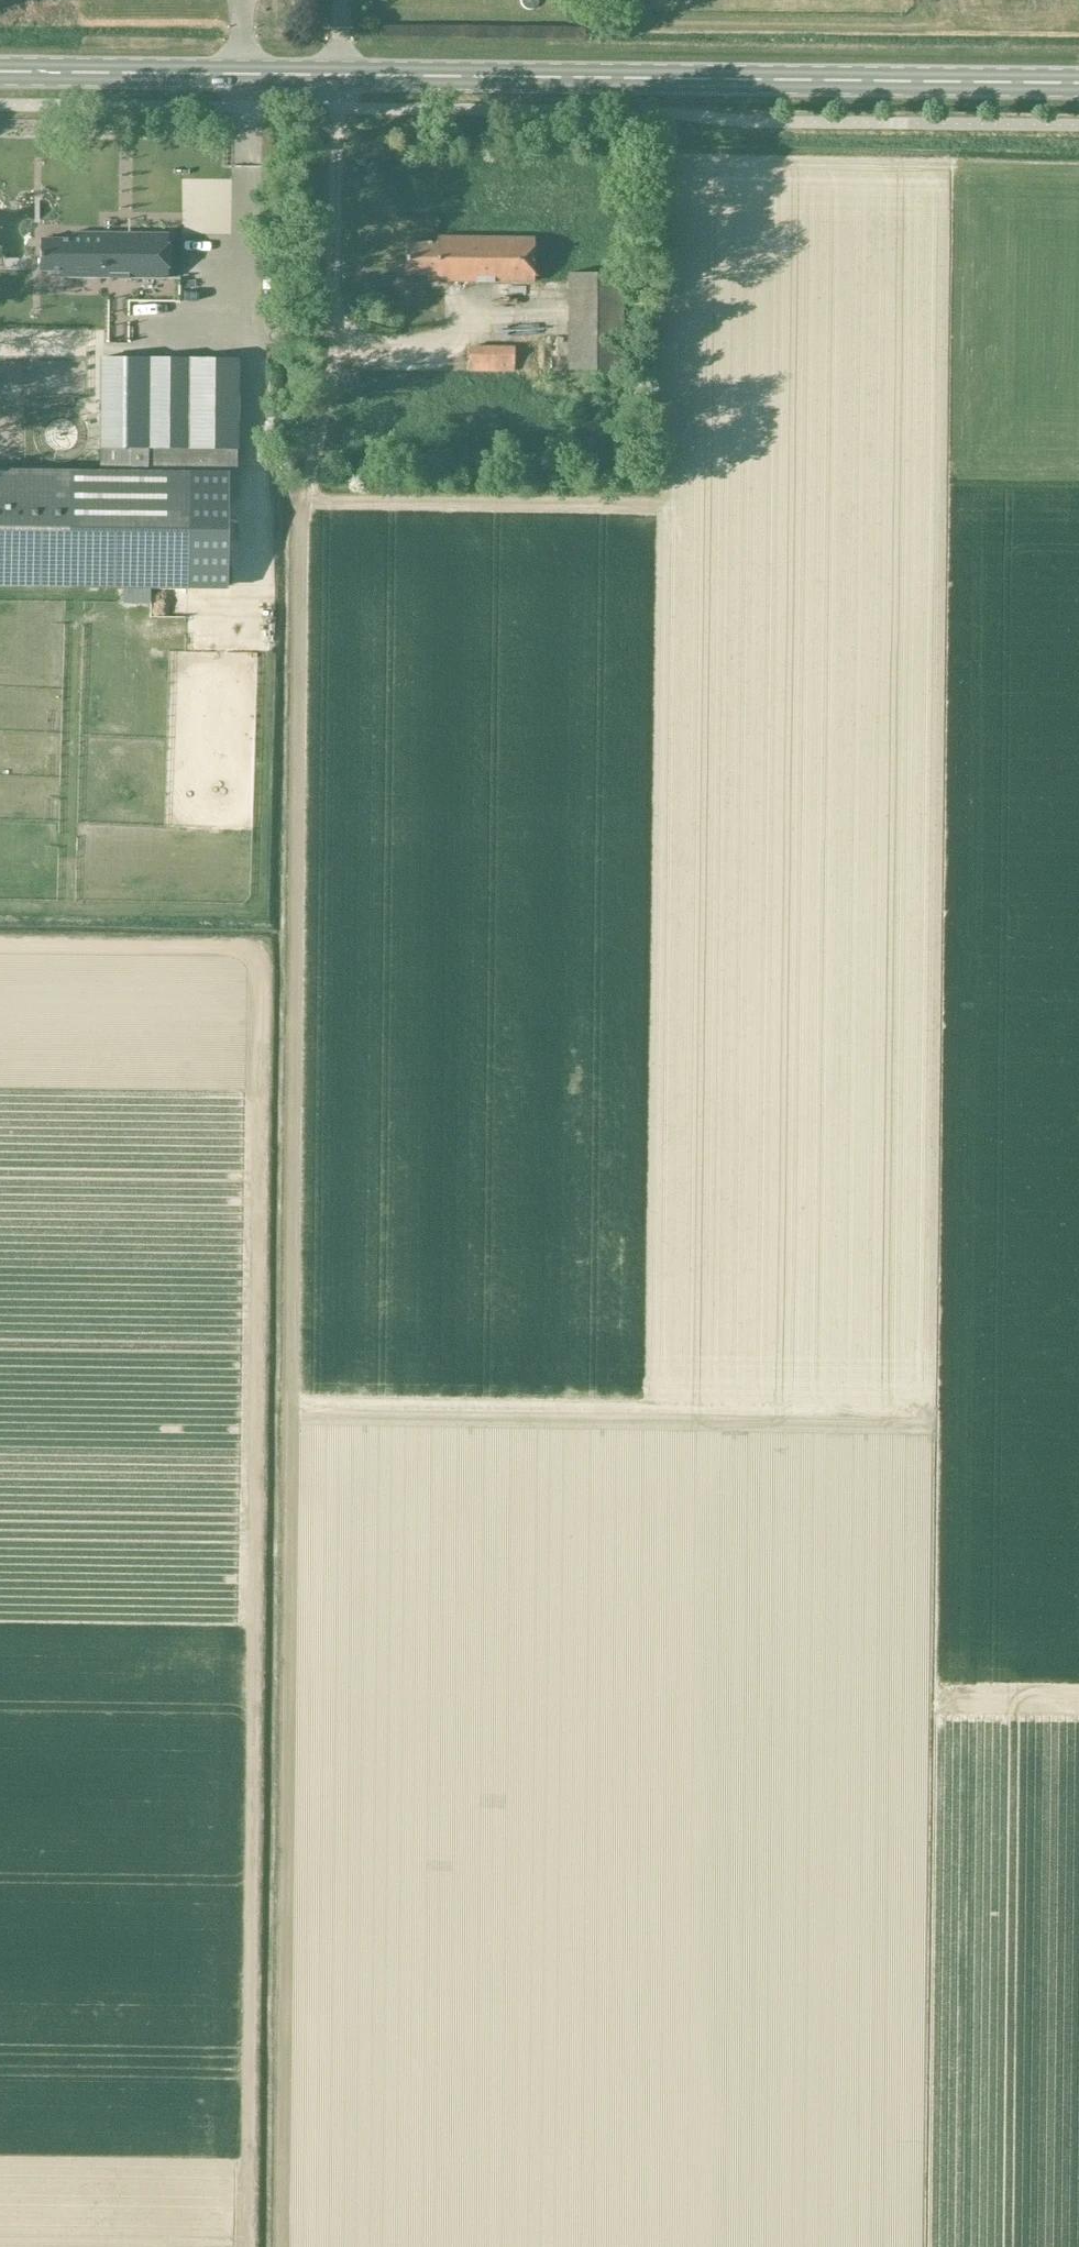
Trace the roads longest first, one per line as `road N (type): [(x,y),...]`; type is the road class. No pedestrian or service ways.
road 1 (secondary): [(0,73),(1078,84)]

